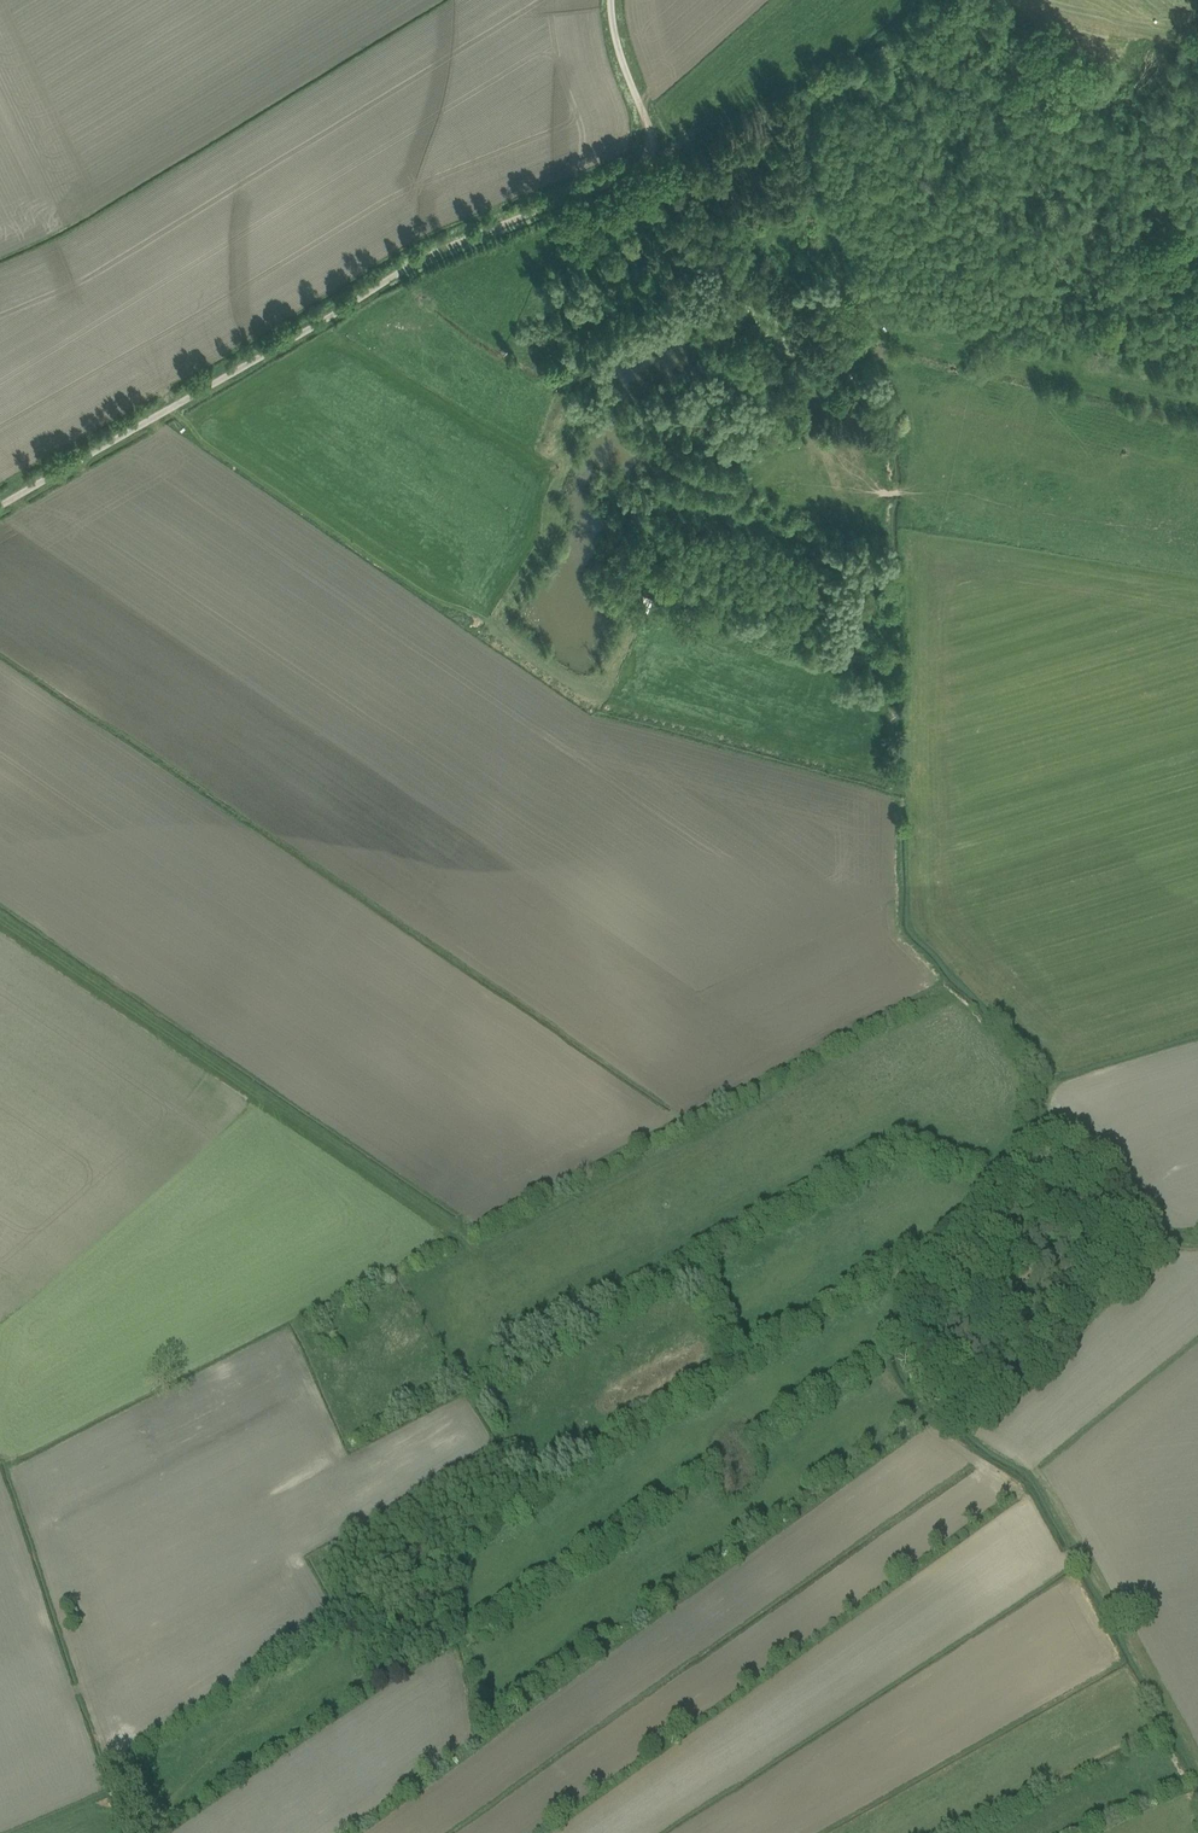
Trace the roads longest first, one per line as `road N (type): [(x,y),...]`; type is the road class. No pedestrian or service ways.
road 1 (unclassified): [(0,505),(431,254),(642,166),(653,142),(619,45),(612,0)]
road 2 (track): [(35,1538),(134,1832)]

